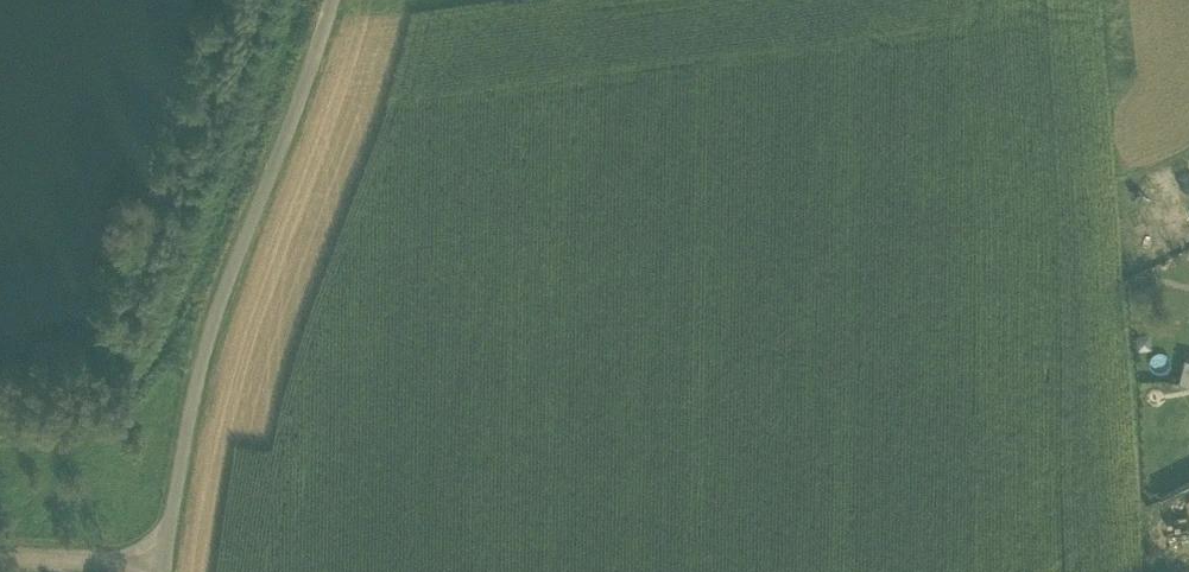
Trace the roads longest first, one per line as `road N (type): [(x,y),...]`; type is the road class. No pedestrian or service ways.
road 1 (unclassified): [(326,0),(205,320),(161,571)]

